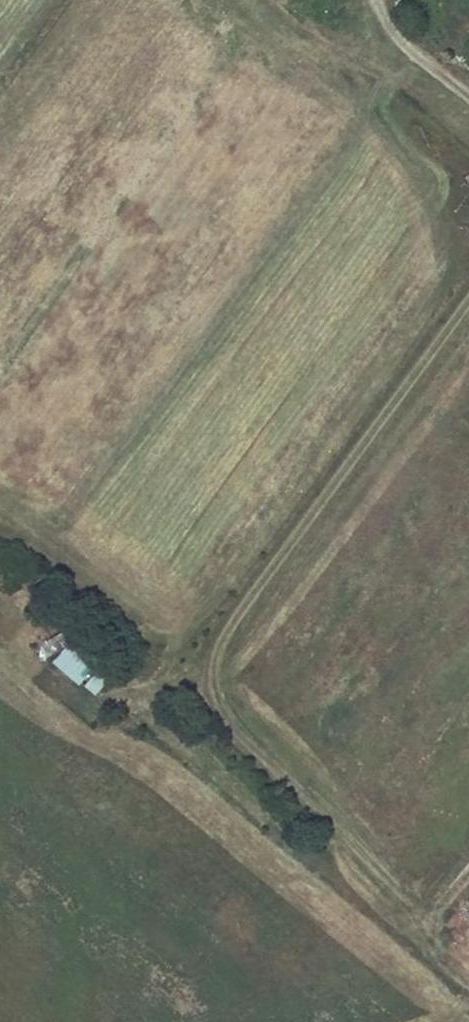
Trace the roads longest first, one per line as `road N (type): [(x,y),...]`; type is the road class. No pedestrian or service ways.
road 1 (track): [(468,282),(226,643),(220,702),(241,737),(418,887),(468,965)]

